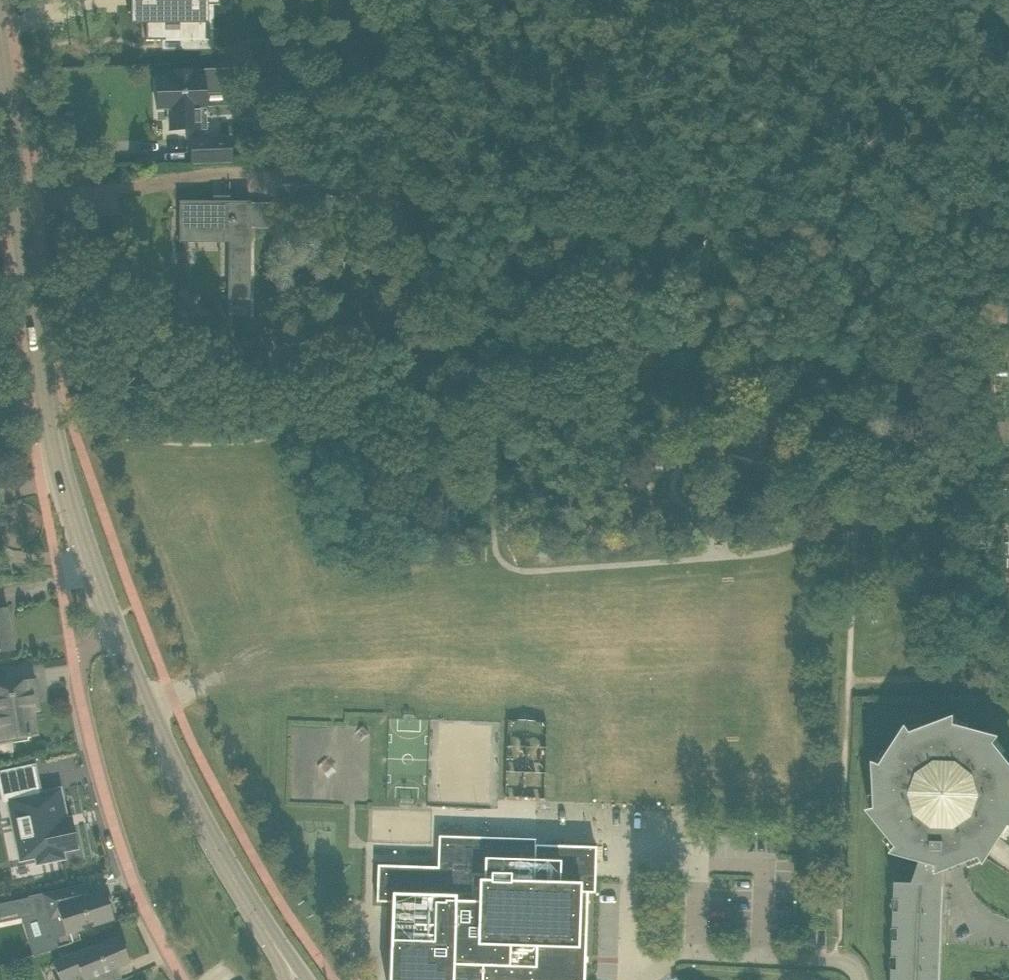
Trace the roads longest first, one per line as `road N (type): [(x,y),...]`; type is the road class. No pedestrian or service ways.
road 1 (tertiary): [(110,619),(45,401),(0,62)]
road 2 (tertiary): [(288,966),(190,800),(110,619)]
road 3 (residential): [(77,672),(106,807),(135,890),(184,979)]

